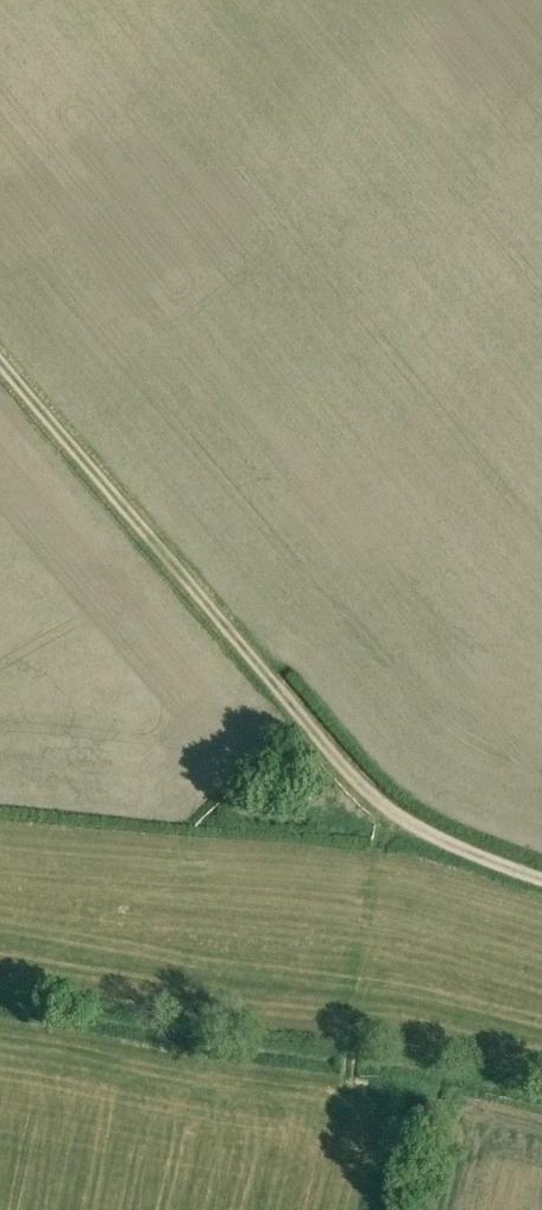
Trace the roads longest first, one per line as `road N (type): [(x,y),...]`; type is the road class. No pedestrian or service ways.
road 1 (track): [(541,871),(413,835),(0,360)]

